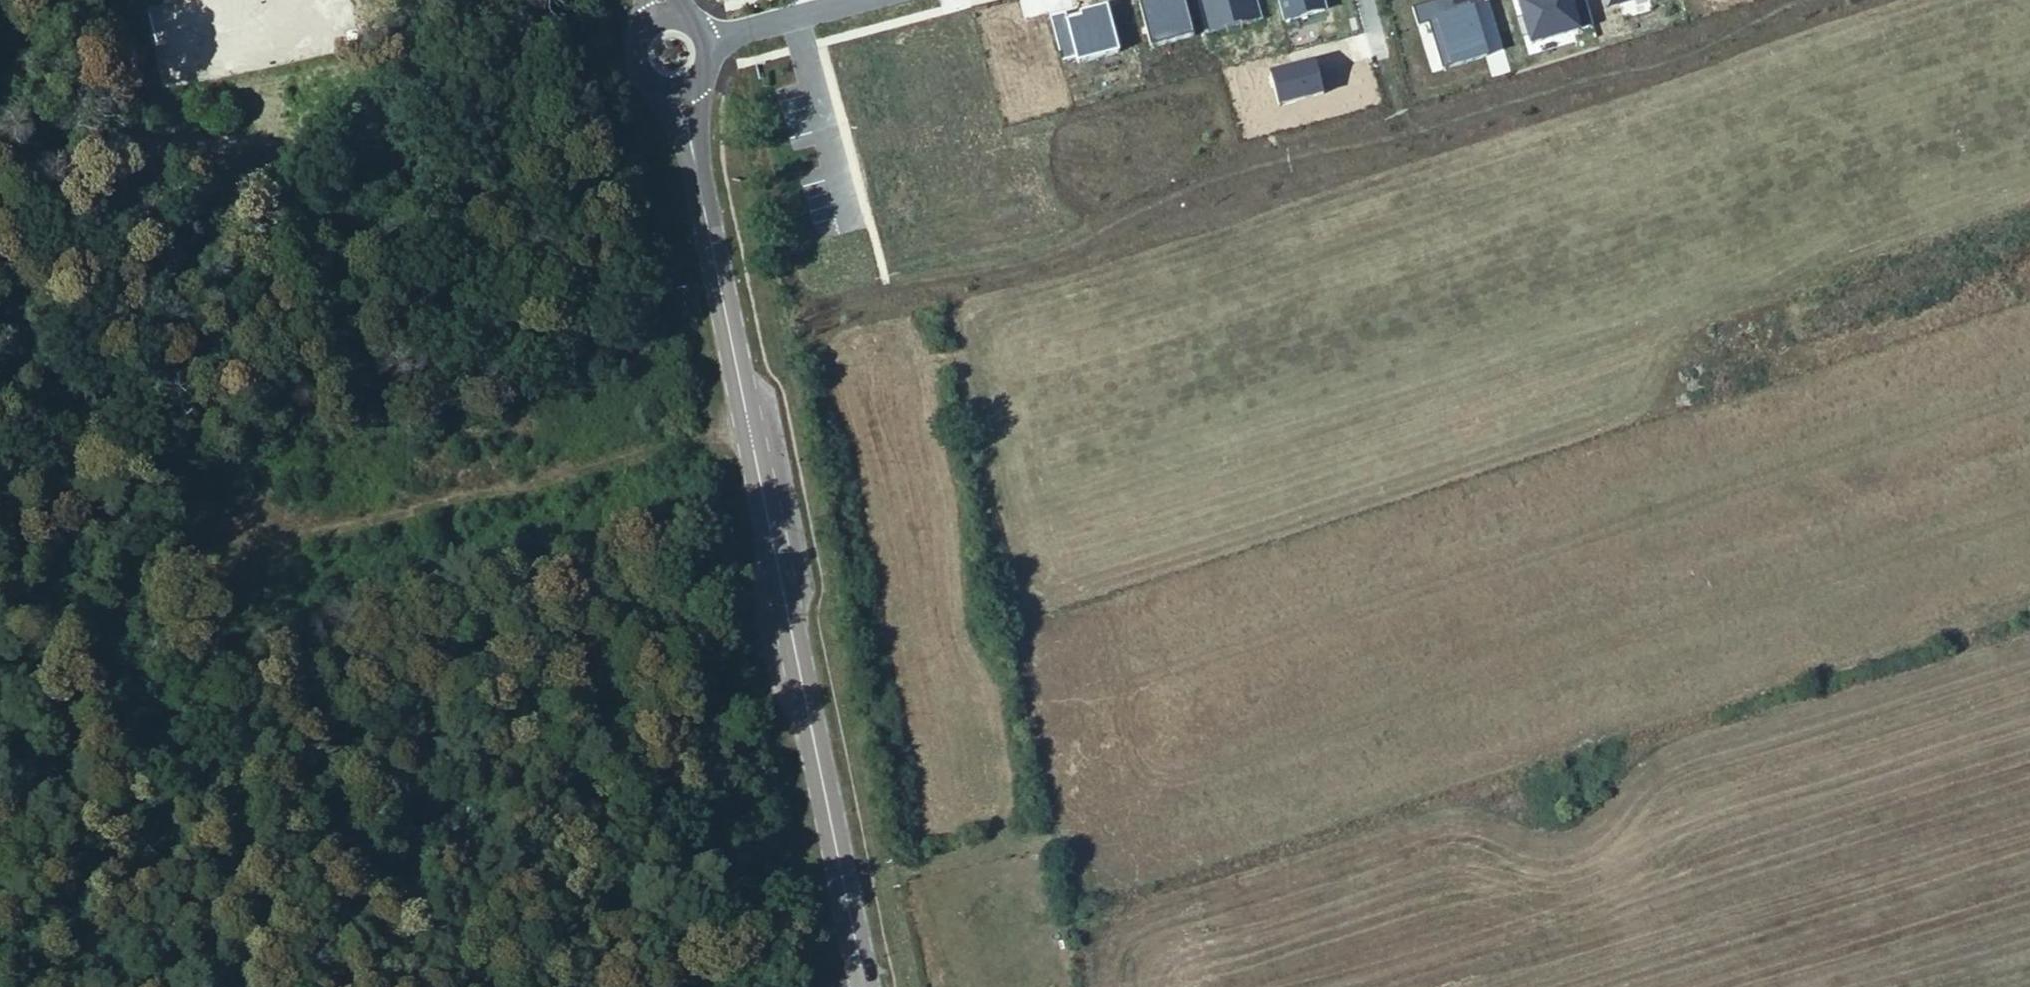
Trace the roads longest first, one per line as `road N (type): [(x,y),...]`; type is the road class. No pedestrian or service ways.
road 1 (tertiary): [(676,91),(868,986)]
road 2 (residential): [(709,46),(882,0)]

